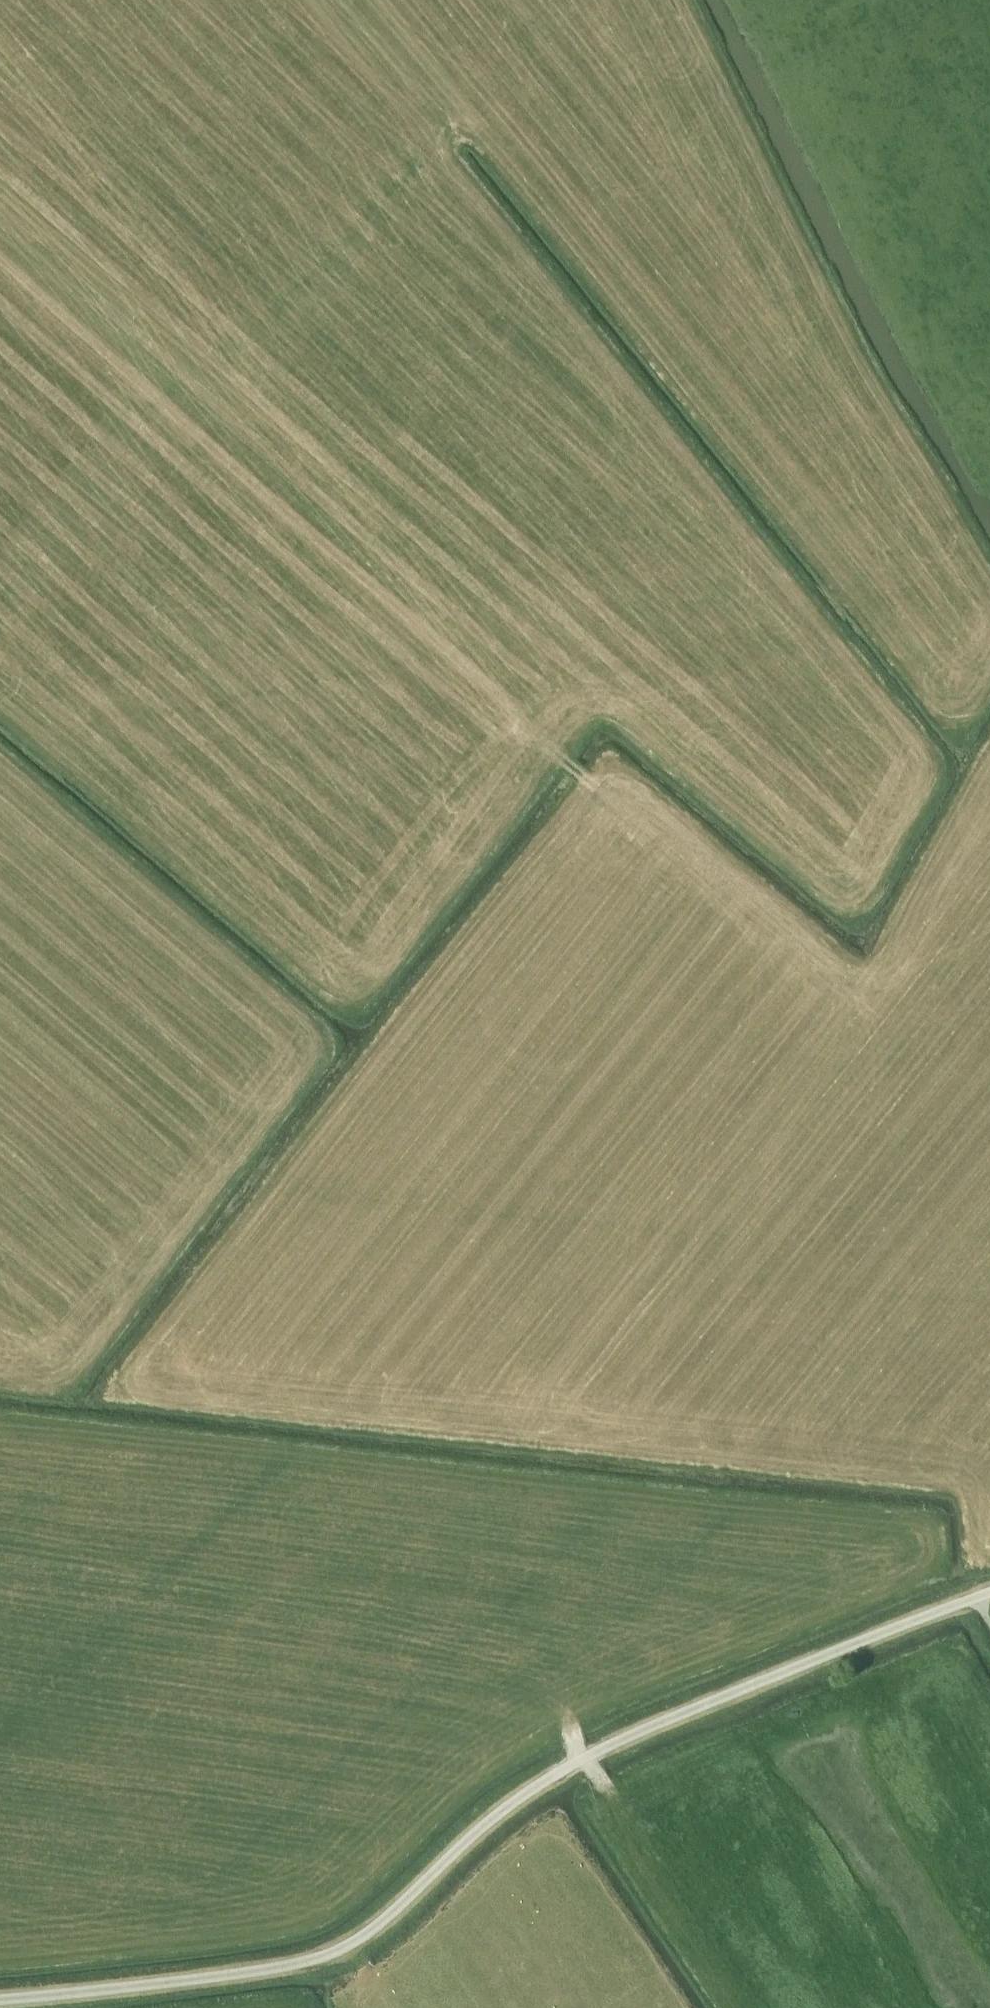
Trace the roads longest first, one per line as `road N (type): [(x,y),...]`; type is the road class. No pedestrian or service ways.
road 1 (unclassified): [(989,1591),(581,1757),(493,1815),(378,1925),(325,1955),(278,1968),(0,1995)]

